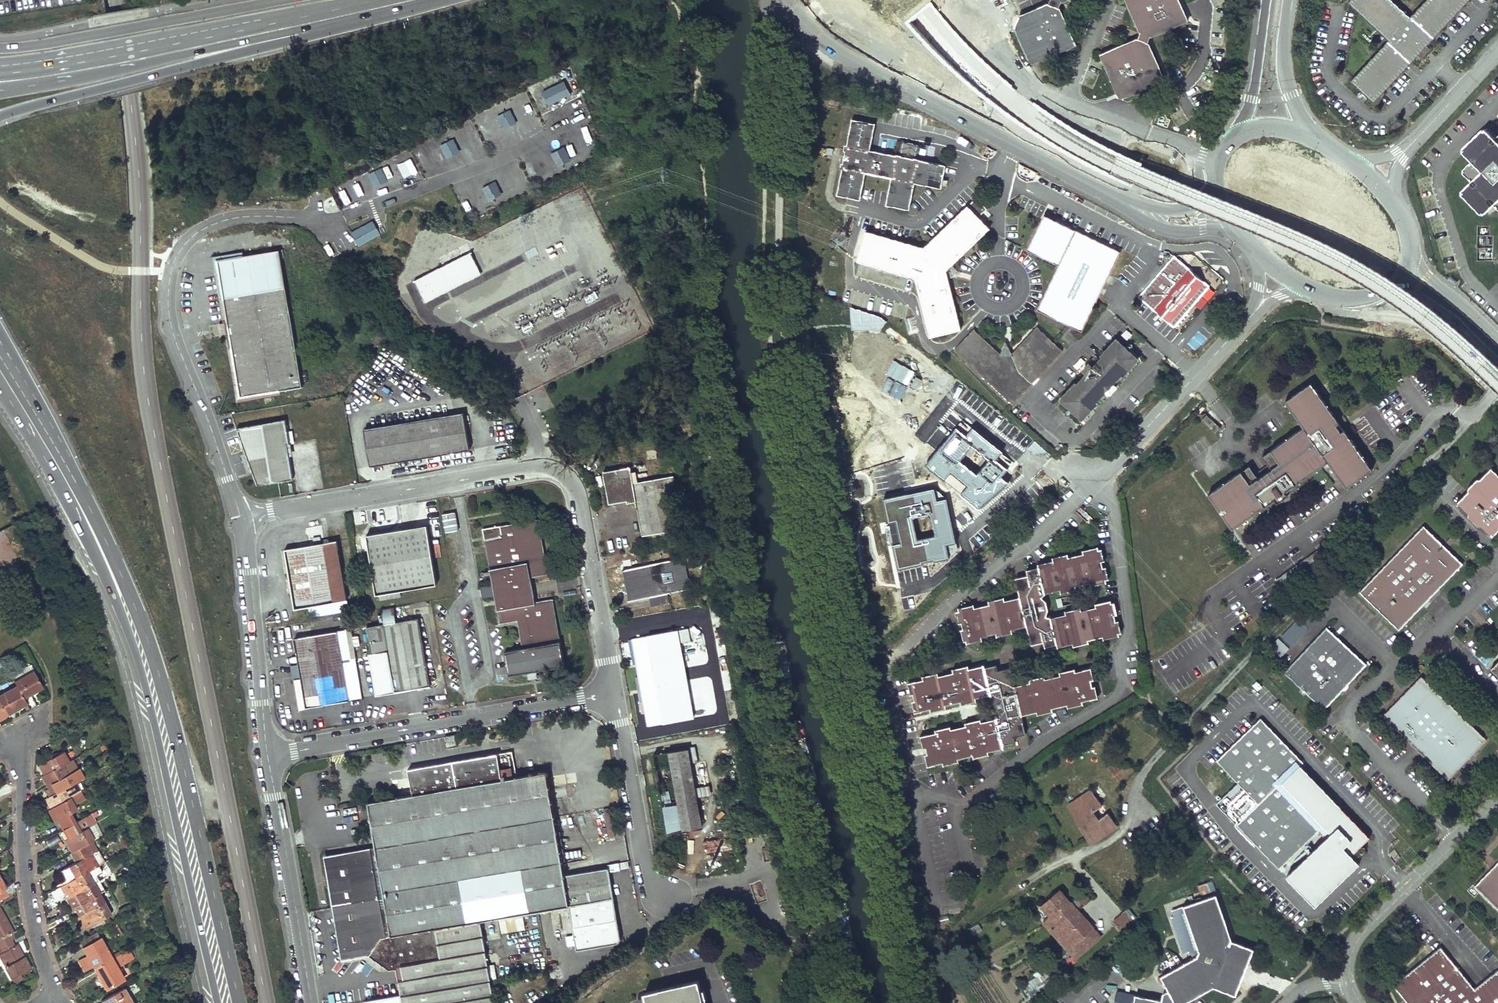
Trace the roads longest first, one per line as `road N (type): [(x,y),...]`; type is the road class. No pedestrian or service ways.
road 1 (primary): [(241,1002),(136,596),(70,462),(0,347)]
road 2 (primary): [(0,384),(83,524),(142,672),(217,1002)]
road 3 (unclassified): [(614,691),(580,497),(556,468),(520,467),(240,517)]
road 4 (unclassified): [(240,517),(173,336),(170,274),(194,233),(231,218),(326,224)]
road 5 (unclassified): [(785,0),(833,49),(1123,203)]
road 6 (primary): [(364,0),(0,67)]
road 7 (primary): [(0,114),(354,18)]
road 8 (primary): [(0,90),(354,18)]
road 9 (unclassified): [(267,755),(614,691)]
road 10 (residential): [(55,1002),(24,878),(20,742),(46,727)]
road 11 (unclassified): [(276,0),(0,46)]
road 12 (unclassified): [(310,1002),(267,755)]
road 13 (unclassified): [(1497,796),(1354,940),(1347,982)]
road 14 (unclassified): [(267,755),(240,517)]
road 15 (unclassified): [(658,900),(614,691)]
road 16 (primary): [(1312,137),(1283,67),(1287,0)]
road 17 (primary): [(1266,0),(1236,135)]
road 18 (unclassified): [(1497,52),(1405,150)]
road 19 (unclassified): [(1123,203),(1153,225),(1237,232)]
road 20 (unclassified): [(1255,250),(1254,312),(1307,287)]

